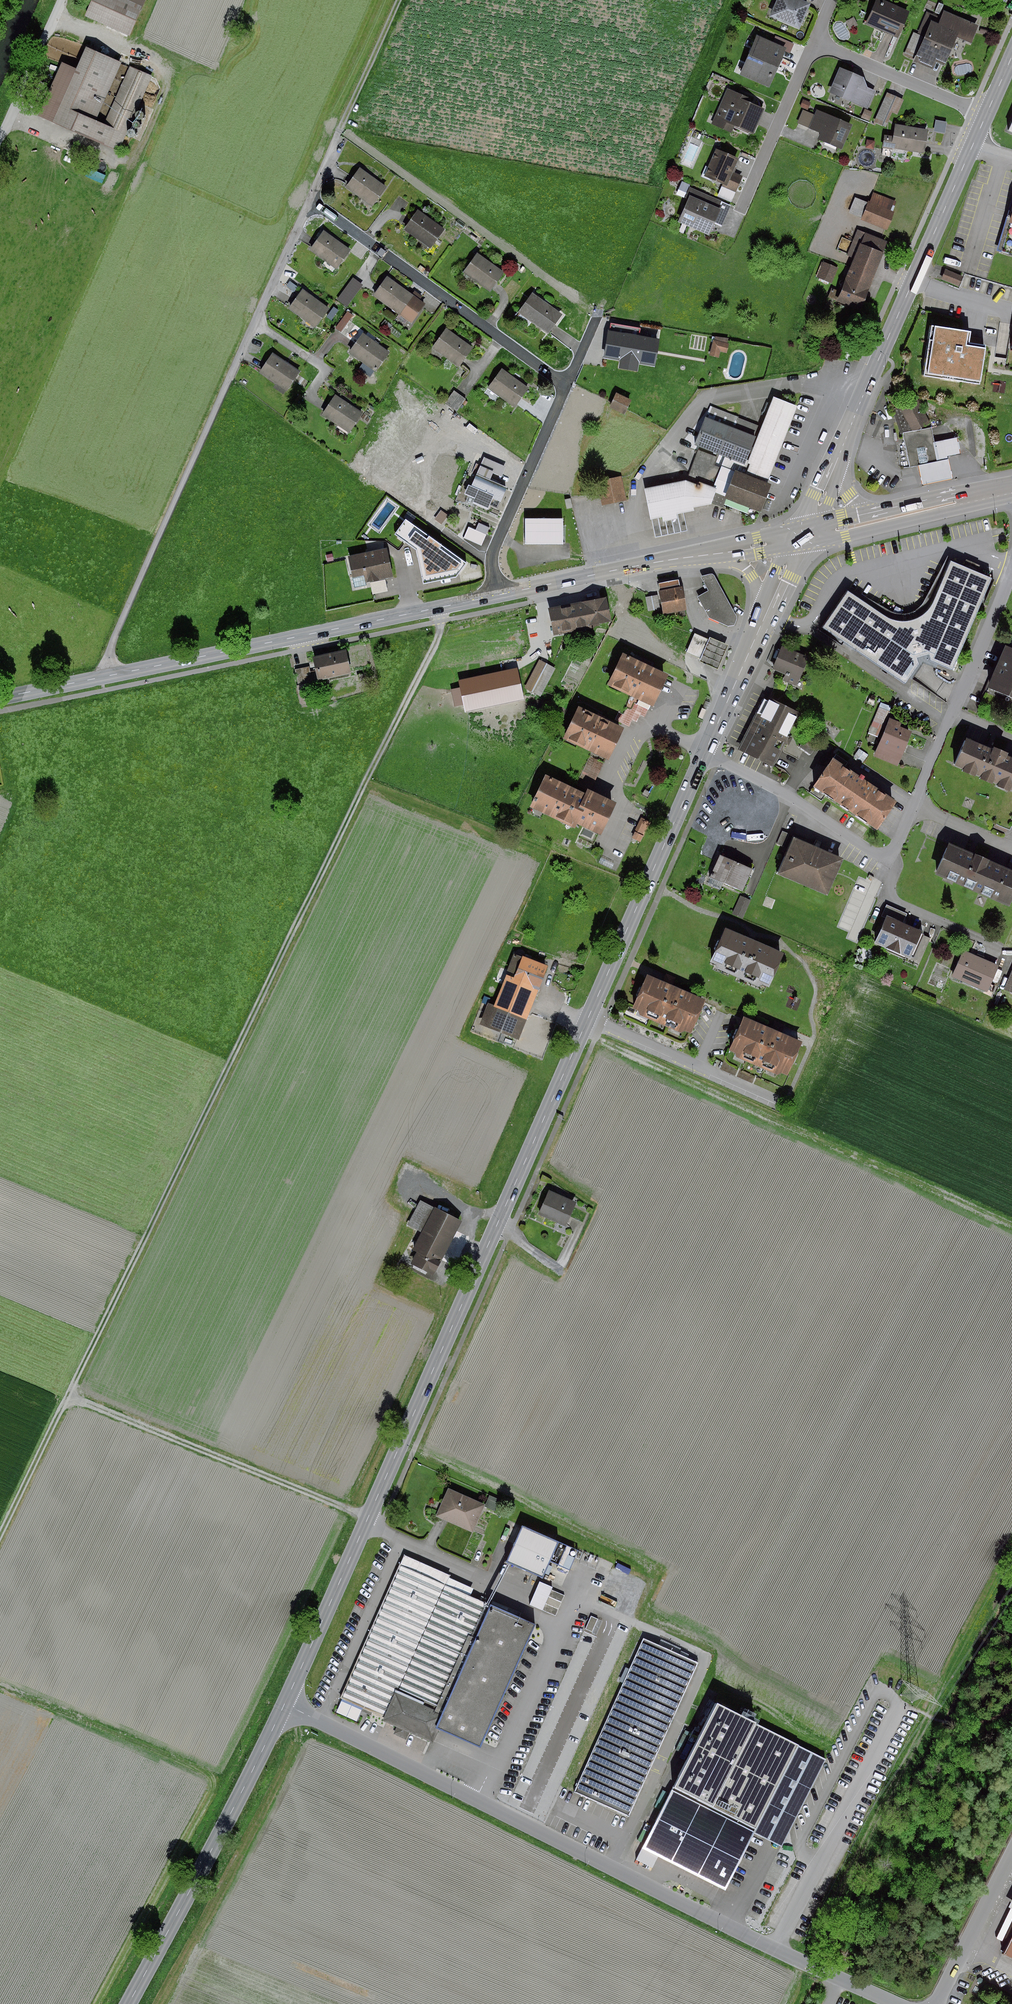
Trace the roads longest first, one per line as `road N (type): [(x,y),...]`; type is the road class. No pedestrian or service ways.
road 1 (track): [(0,1536),(438,640),(440,607)]
road 2 (unclassified): [(285,1705),(901,2003)]
road 3 (primary): [(366,1524),(588,1019)]
road 4 (residential): [(707,750),(889,862),(1011,571)]
road 5 (secondary): [(112,676),(495,596)]
road 6 (residential): [(112,676),(112,647),(258,322)]
road 7 (primary): [(129,2003),(285,1705)]
road 8 (primary): [(842,452),(971,150)]
road 9 (track): [(67,1396),(368,1518)]
road 10 (residential): [(568,382),(312,204)]
road 11 (primary): [(588,1019),(707,750)]
road 12 (residential): [(495,596),(494,553),(568,382)]
road 13 (track): [(312,204),(401,0)]
road 14 (secondary): [(495,596),(712,552)]
road 15 (residential): [(588,1019),(785,1103)]
road 16 (primary): [(285,1705),(366,1524)]
road 17 (residential): [(816,39),(738,211)]
road 18 (residential): [(816,39),(987,111)]
road 19 (unclassified): [(937,2003),(1011,1859)]
road 20 (unclassified): [(0,136),(61,0)]
road 21 (primary): [(707,750),(766,614)]
road 22 (residential): [(258,322),(312,204)]
road 23 (secondary): [(886,517),(1011,488)]
road 24 (residential): [(258,322),(320,365),(314,395),(322,405)]

